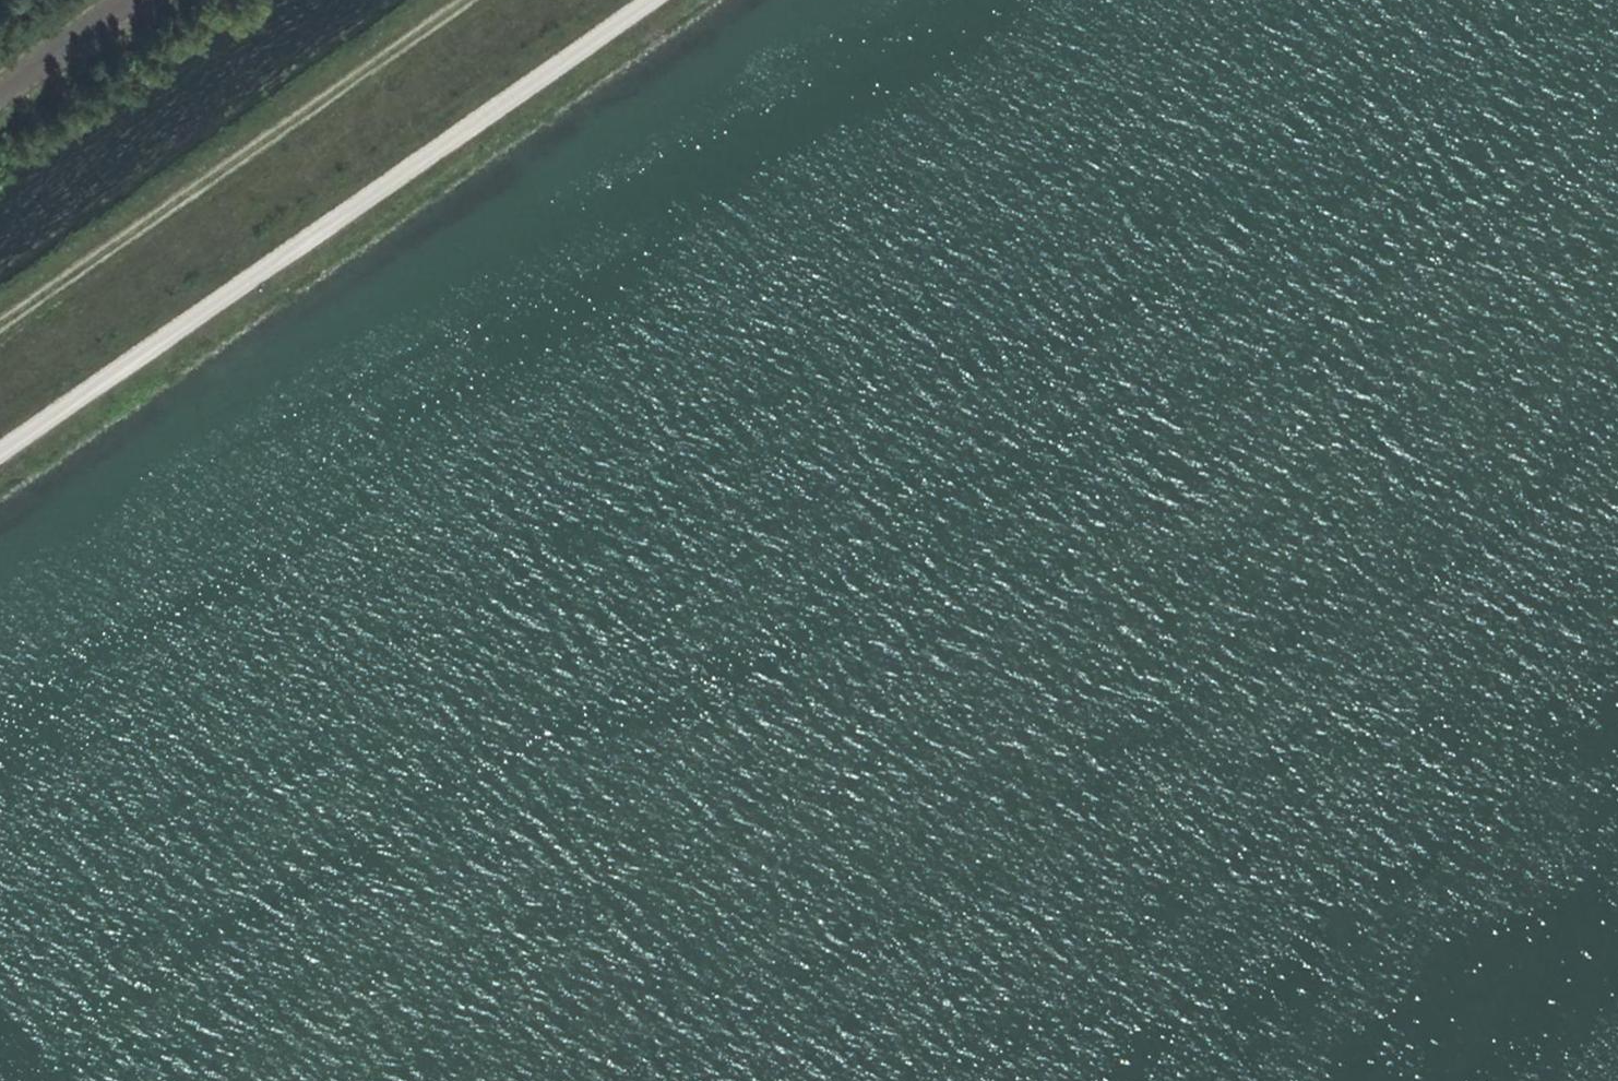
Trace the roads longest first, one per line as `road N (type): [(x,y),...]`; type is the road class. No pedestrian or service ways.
road 1 (track): [(650,0),(0,446)]
road 2 (track): [(0,325),(464,0)]

